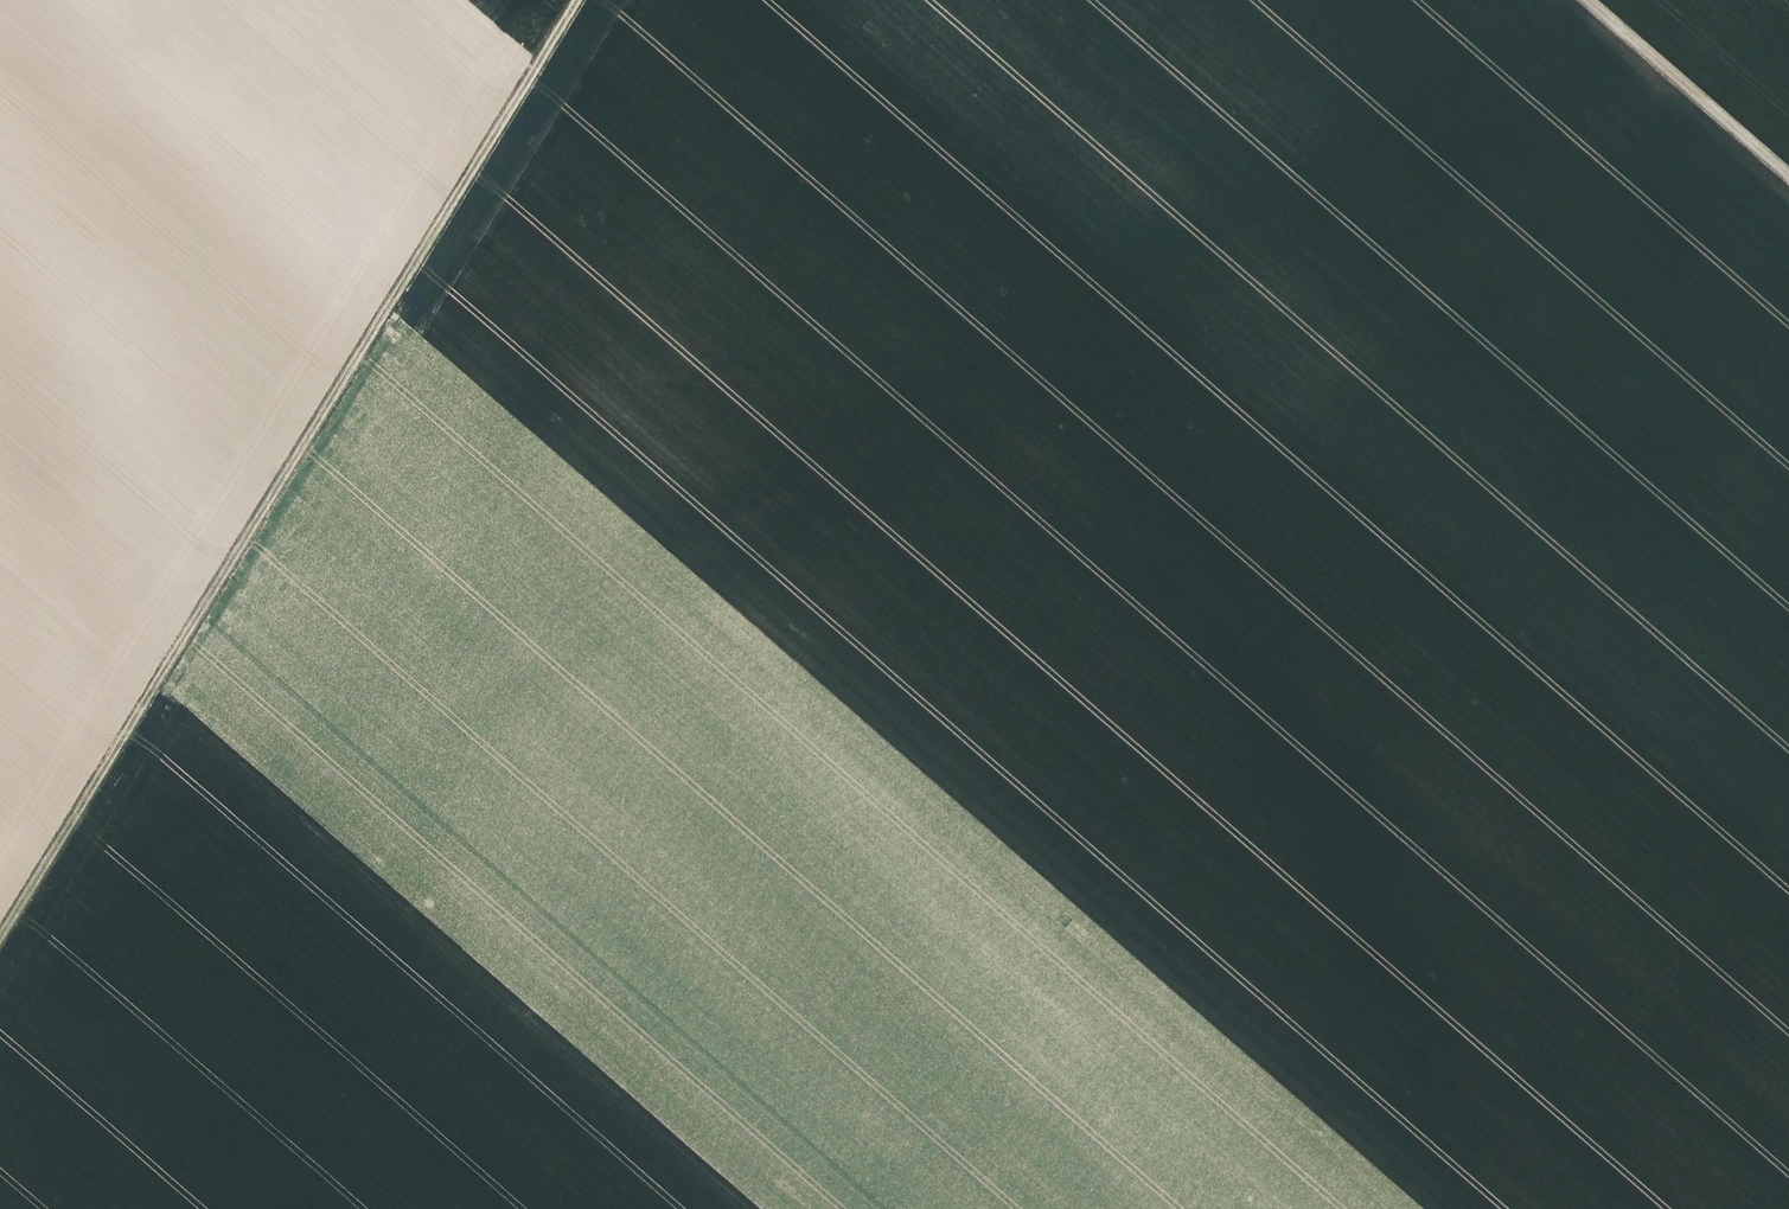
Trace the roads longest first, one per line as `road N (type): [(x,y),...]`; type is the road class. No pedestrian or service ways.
road 1 (track): [(576,0),(0,935)]
road 2 (track): [(1594,0),(1788,169)]

